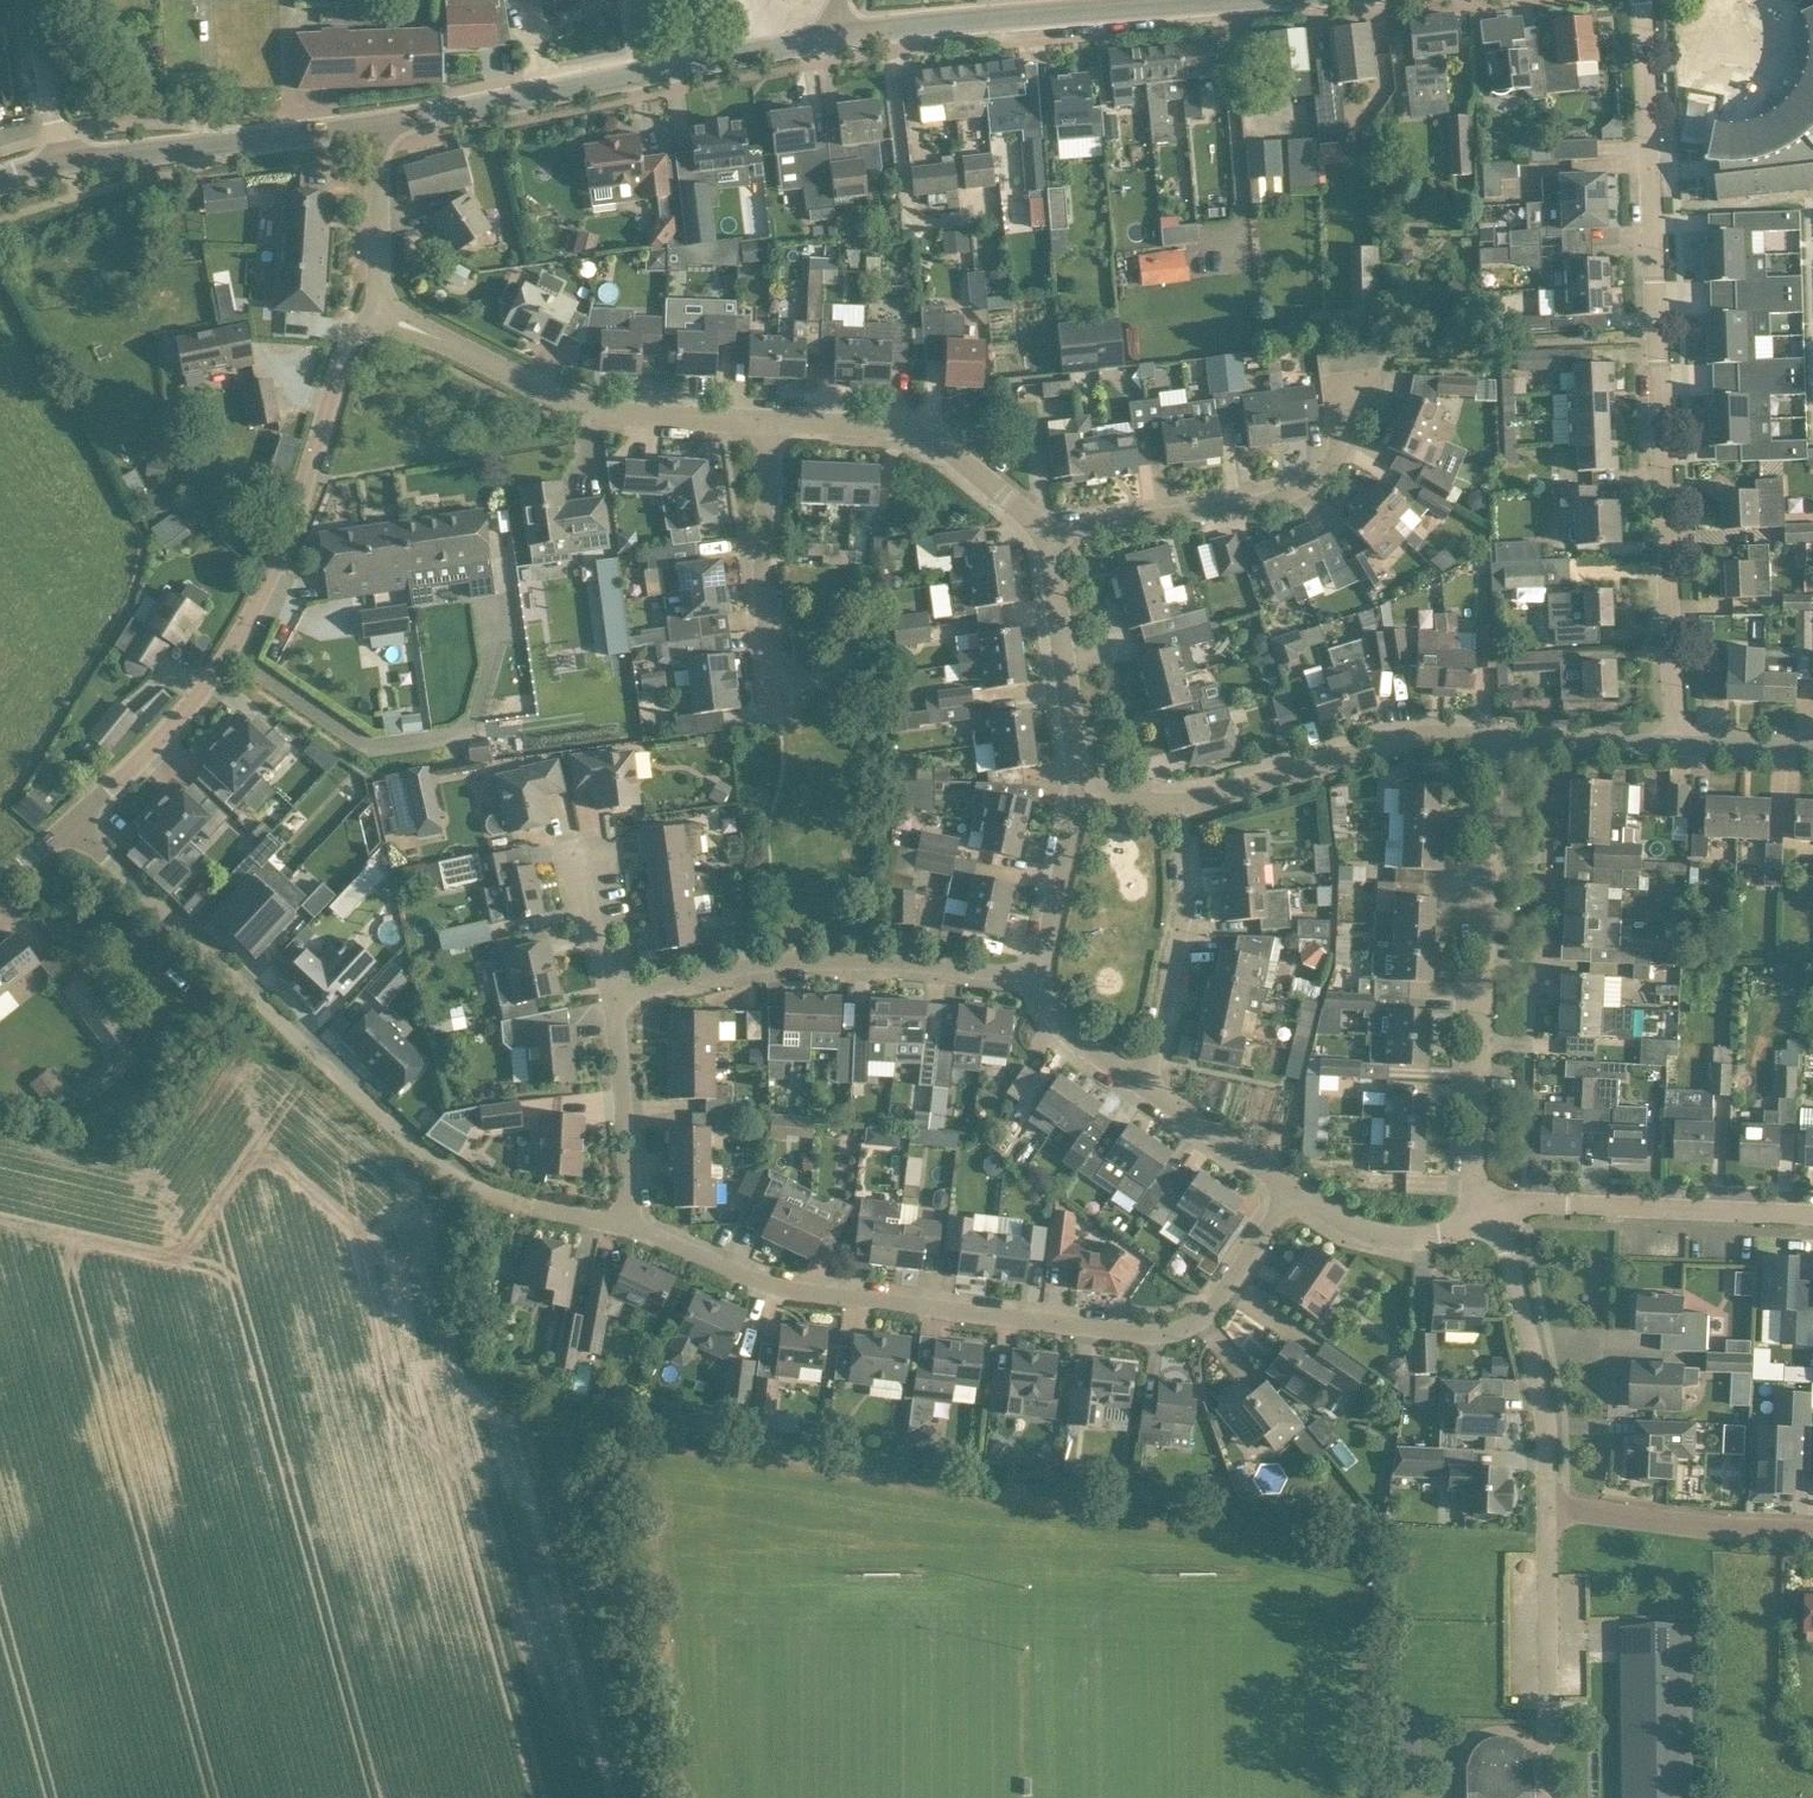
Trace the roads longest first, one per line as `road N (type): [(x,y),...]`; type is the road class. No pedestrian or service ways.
road 1 (residential): [(1295,1192),(1205,1322),(1160,1335),(786,1291),(632,1231)]
road 2 (residential): [(1675,741),(1645,0)]
road 3 (residential): [(632,1231),(523,1208),(460,1182),(391,1127),(68,821)]
road 4 (unclassified): [(68,821),(132,766),(228,654),(286,545),(342,349),(382,313)]
road 5 (residential): [(1477,1200),(1487,734)]
road 6 (secondary): [(373,121),(821,38)]
road 7 (residential): [(621,1015),(696,978),(798,971),(1002,974),(1030,988)]
road 8 (secondary): [(821,38),(929,21),(1239,0)]
road 9 (residential): [(1043,533),(1257,503),(1317,480),(1342,439),(1343,357)]
road 10 (residential): [(767,424),(624,415),(568,403),(382,313)]
road 11 (residential): [(1548,1512),(1548,1414),(1500,1201)]
road 12 (secondary): [(62,165),(373,121)]
road 13 (residential): [(1043,533),(1019,502),(909,429),(767,424)]
road 14 (residential): [(1500,1201),(1812,1216)]
road 15 (residential): [(1487,734),(1408,740),(1188,804)]
road 16 (residential): [(1145,1083),(1185,892),(1188,804)]
road 17 (residential): [(1548,1512),(1812,1532)]
road 18 (residential): [(786,688),(767,424)]
road 19 (residential): [(1076,787),(1043,533)]
road 20 (residential): [(1549,1736),(1548,1512)]
road 21 (residential): [(632,1231),(621,1015)]
road 22 (residential): [(1295,1192),(1399,1240),(1443,1236),(1477,1200)]
road 23 (residential): [(1030,988),(1076,787)]
road 24 (residential): [(382,313),(373,121)]
road 25 (residential): [(1675,741),(1487,734)]
road 26 (residential): [(1145,1083),(1295,1192)]
road 27 (unclassified): [(62,165),(40,0)]
road 28 (residential): [(621,1015),(593,856)]
road 29 (residential): [(1030,988),(1056,1024),(1145,1083)]
road 30 (residential): [(1812,749),(1675,741)]

